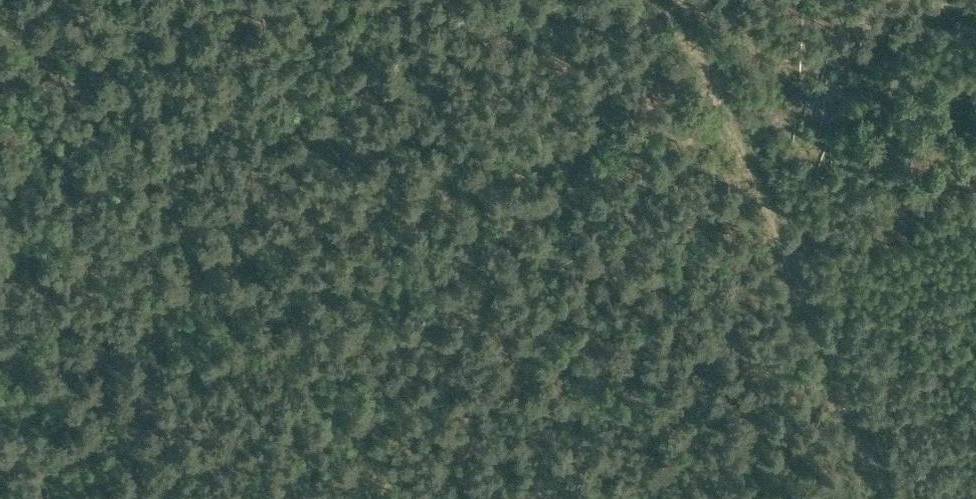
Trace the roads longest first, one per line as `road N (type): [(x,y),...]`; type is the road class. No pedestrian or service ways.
road 1 (track): [(661,0),(866,498)]
road 2 (track): [(0,188),(219,54),(364,0)]

